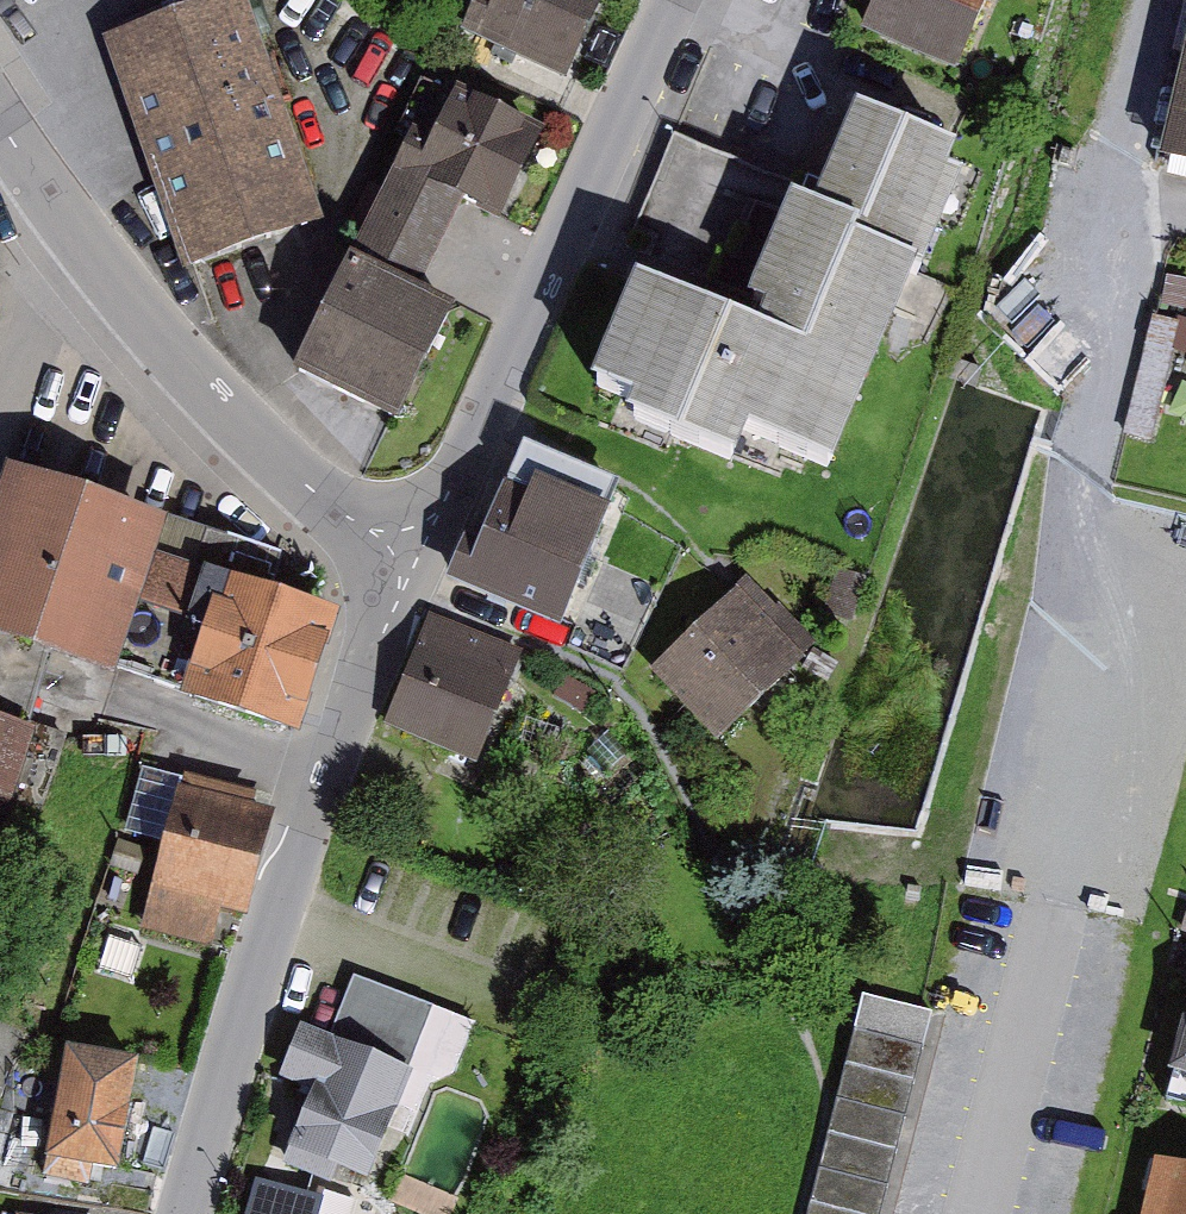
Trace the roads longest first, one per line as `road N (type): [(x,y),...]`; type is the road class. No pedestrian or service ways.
road 1 (residential): [(412,568),(265,911),(183,1213)]
road 2 (residential): [(0,98),(156,332),(324,505),(412,568)]
road 3 (residential): [(672,0),(412,568)]

